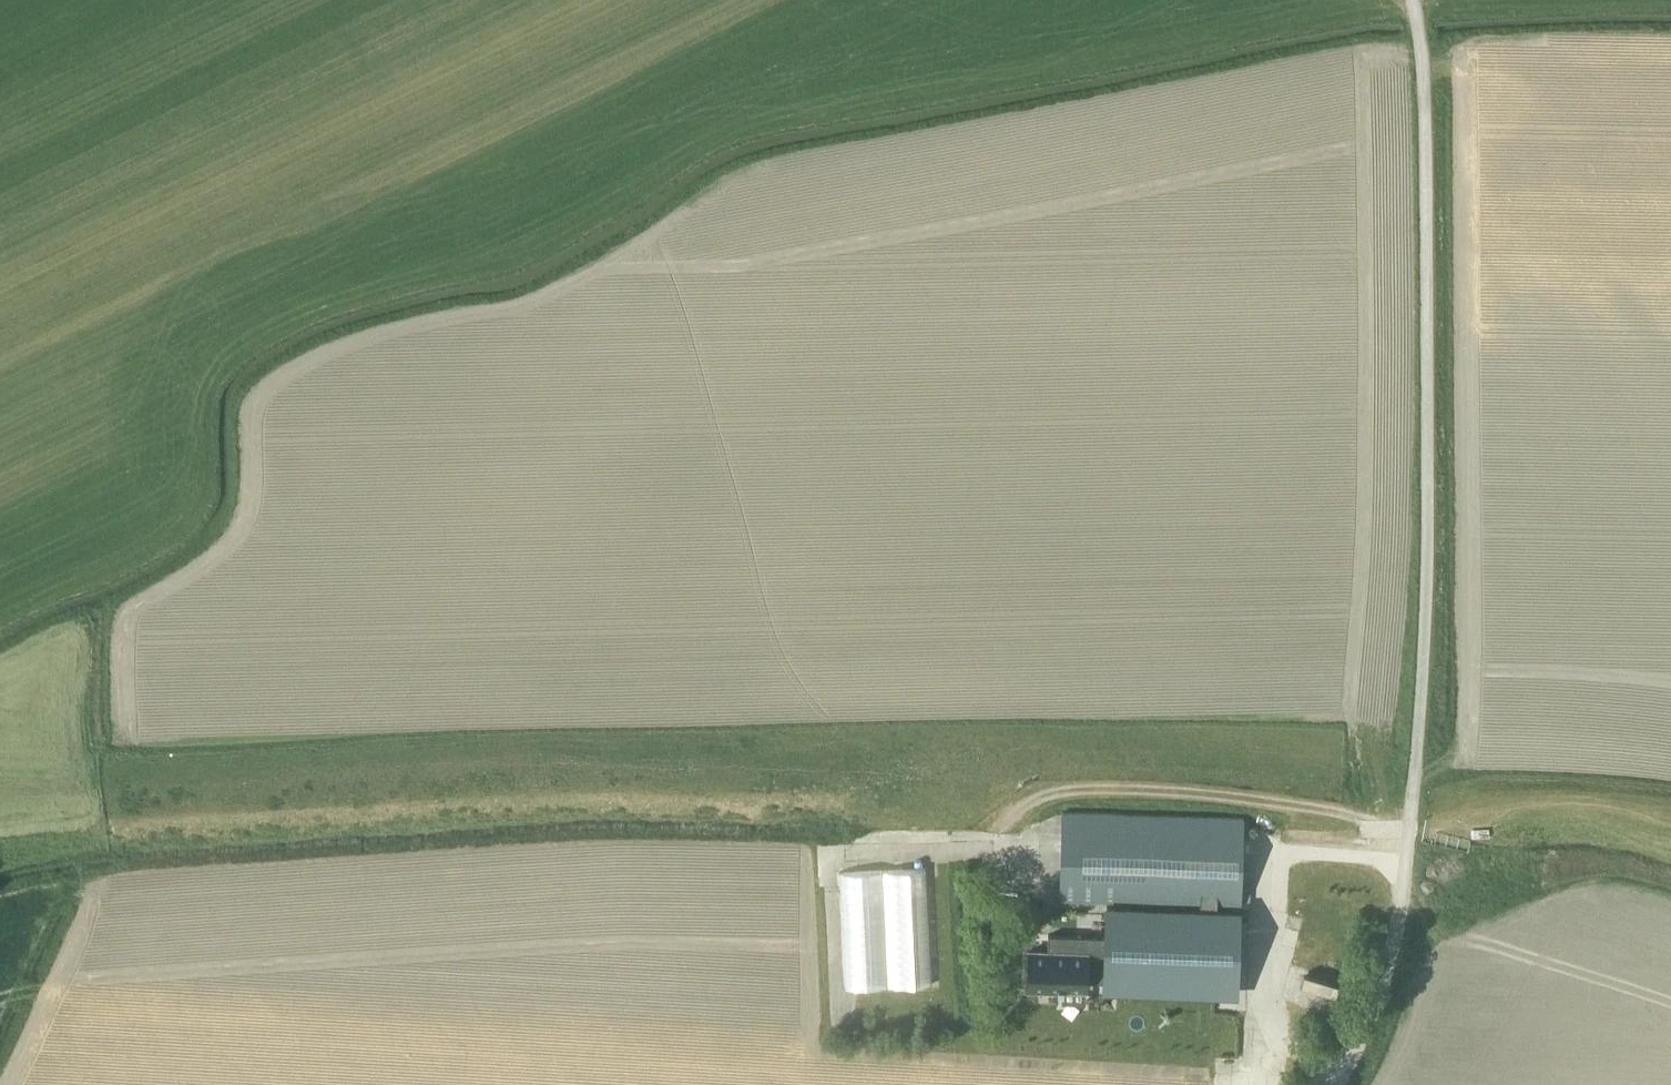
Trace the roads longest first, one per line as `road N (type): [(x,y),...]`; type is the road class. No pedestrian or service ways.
road 1 (unclassified): [(1336,1084),(1395,940),(1423,707),(1432,403),(1424,92),(1414,0)]

